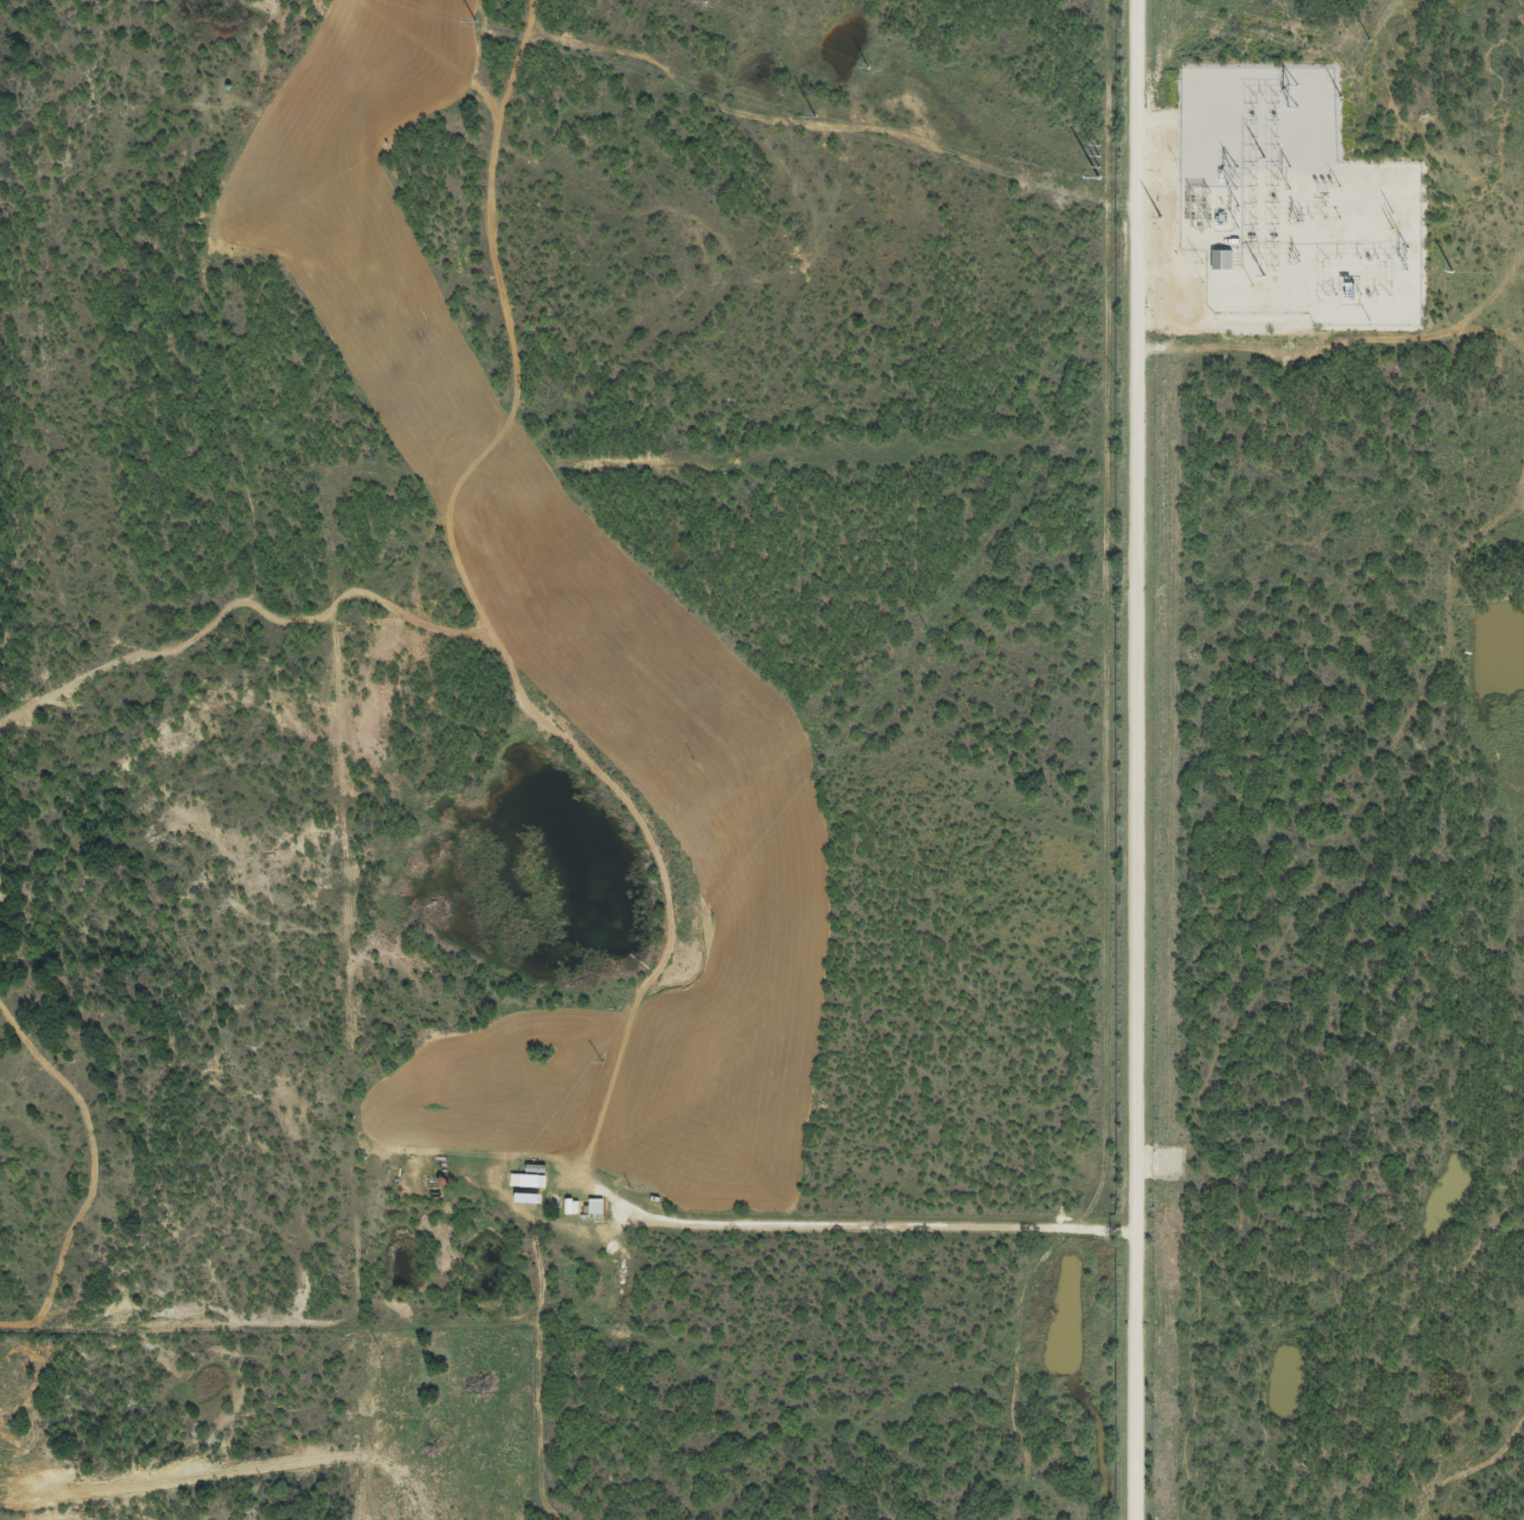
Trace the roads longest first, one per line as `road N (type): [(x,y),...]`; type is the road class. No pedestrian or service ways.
road 1 (residential): [(1133,0),(1130,1519)]

